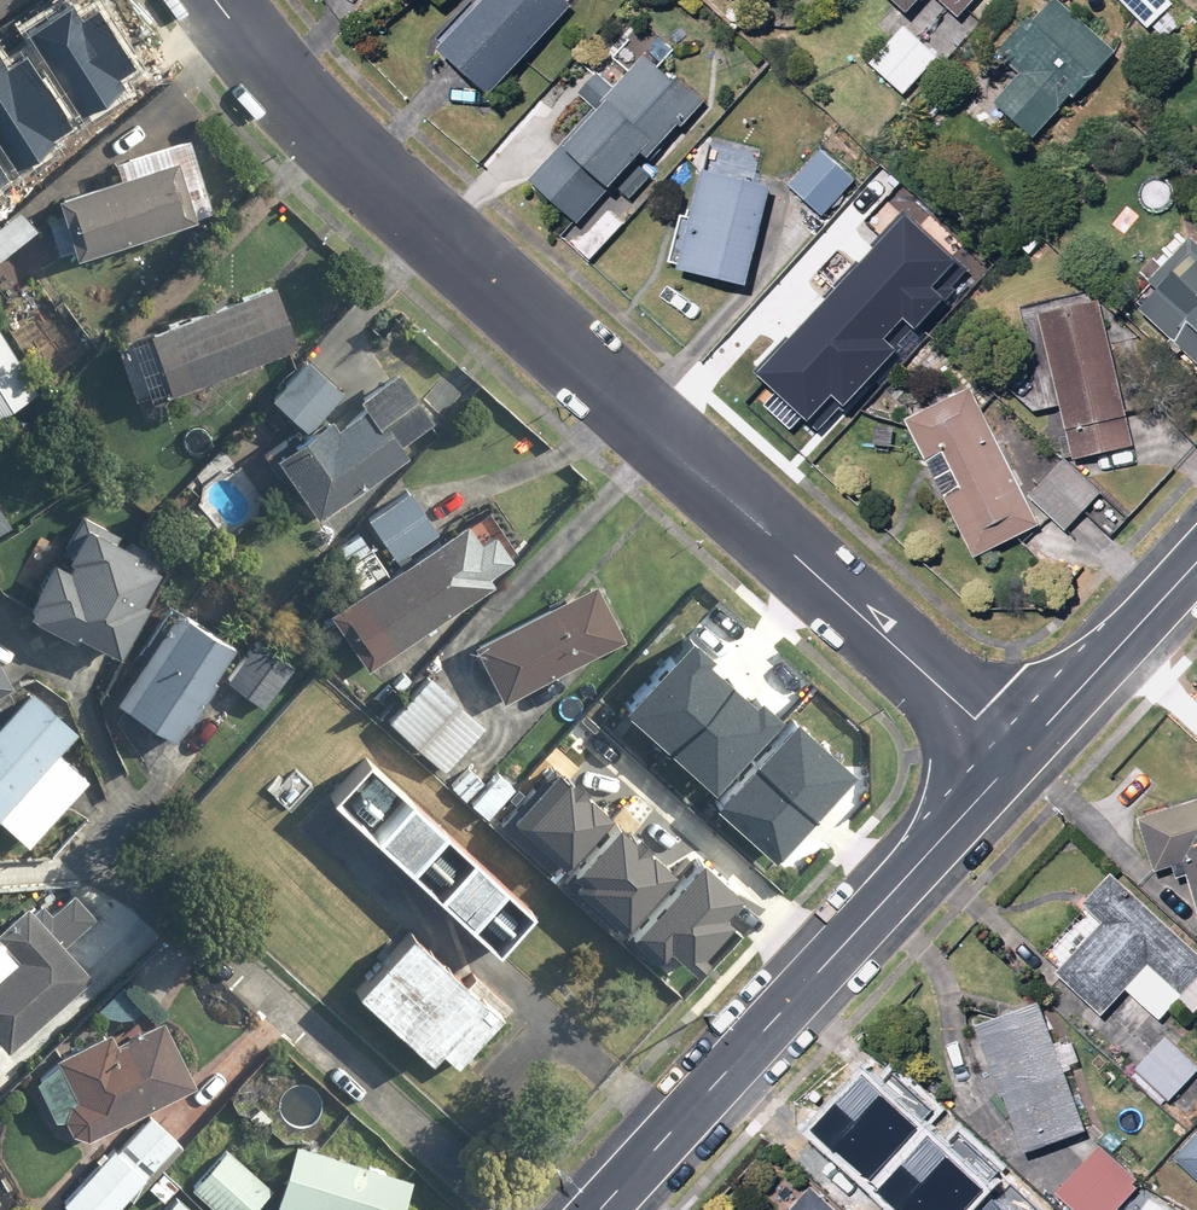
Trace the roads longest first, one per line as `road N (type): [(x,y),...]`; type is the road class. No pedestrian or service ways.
road 1 (residential): [(211,0),(262,69),(1018,758)]
road 2 (tertiary): [(599,1209),(1018,758)]
road 3 (tertiary): [(1018,758),(1196,565)]

